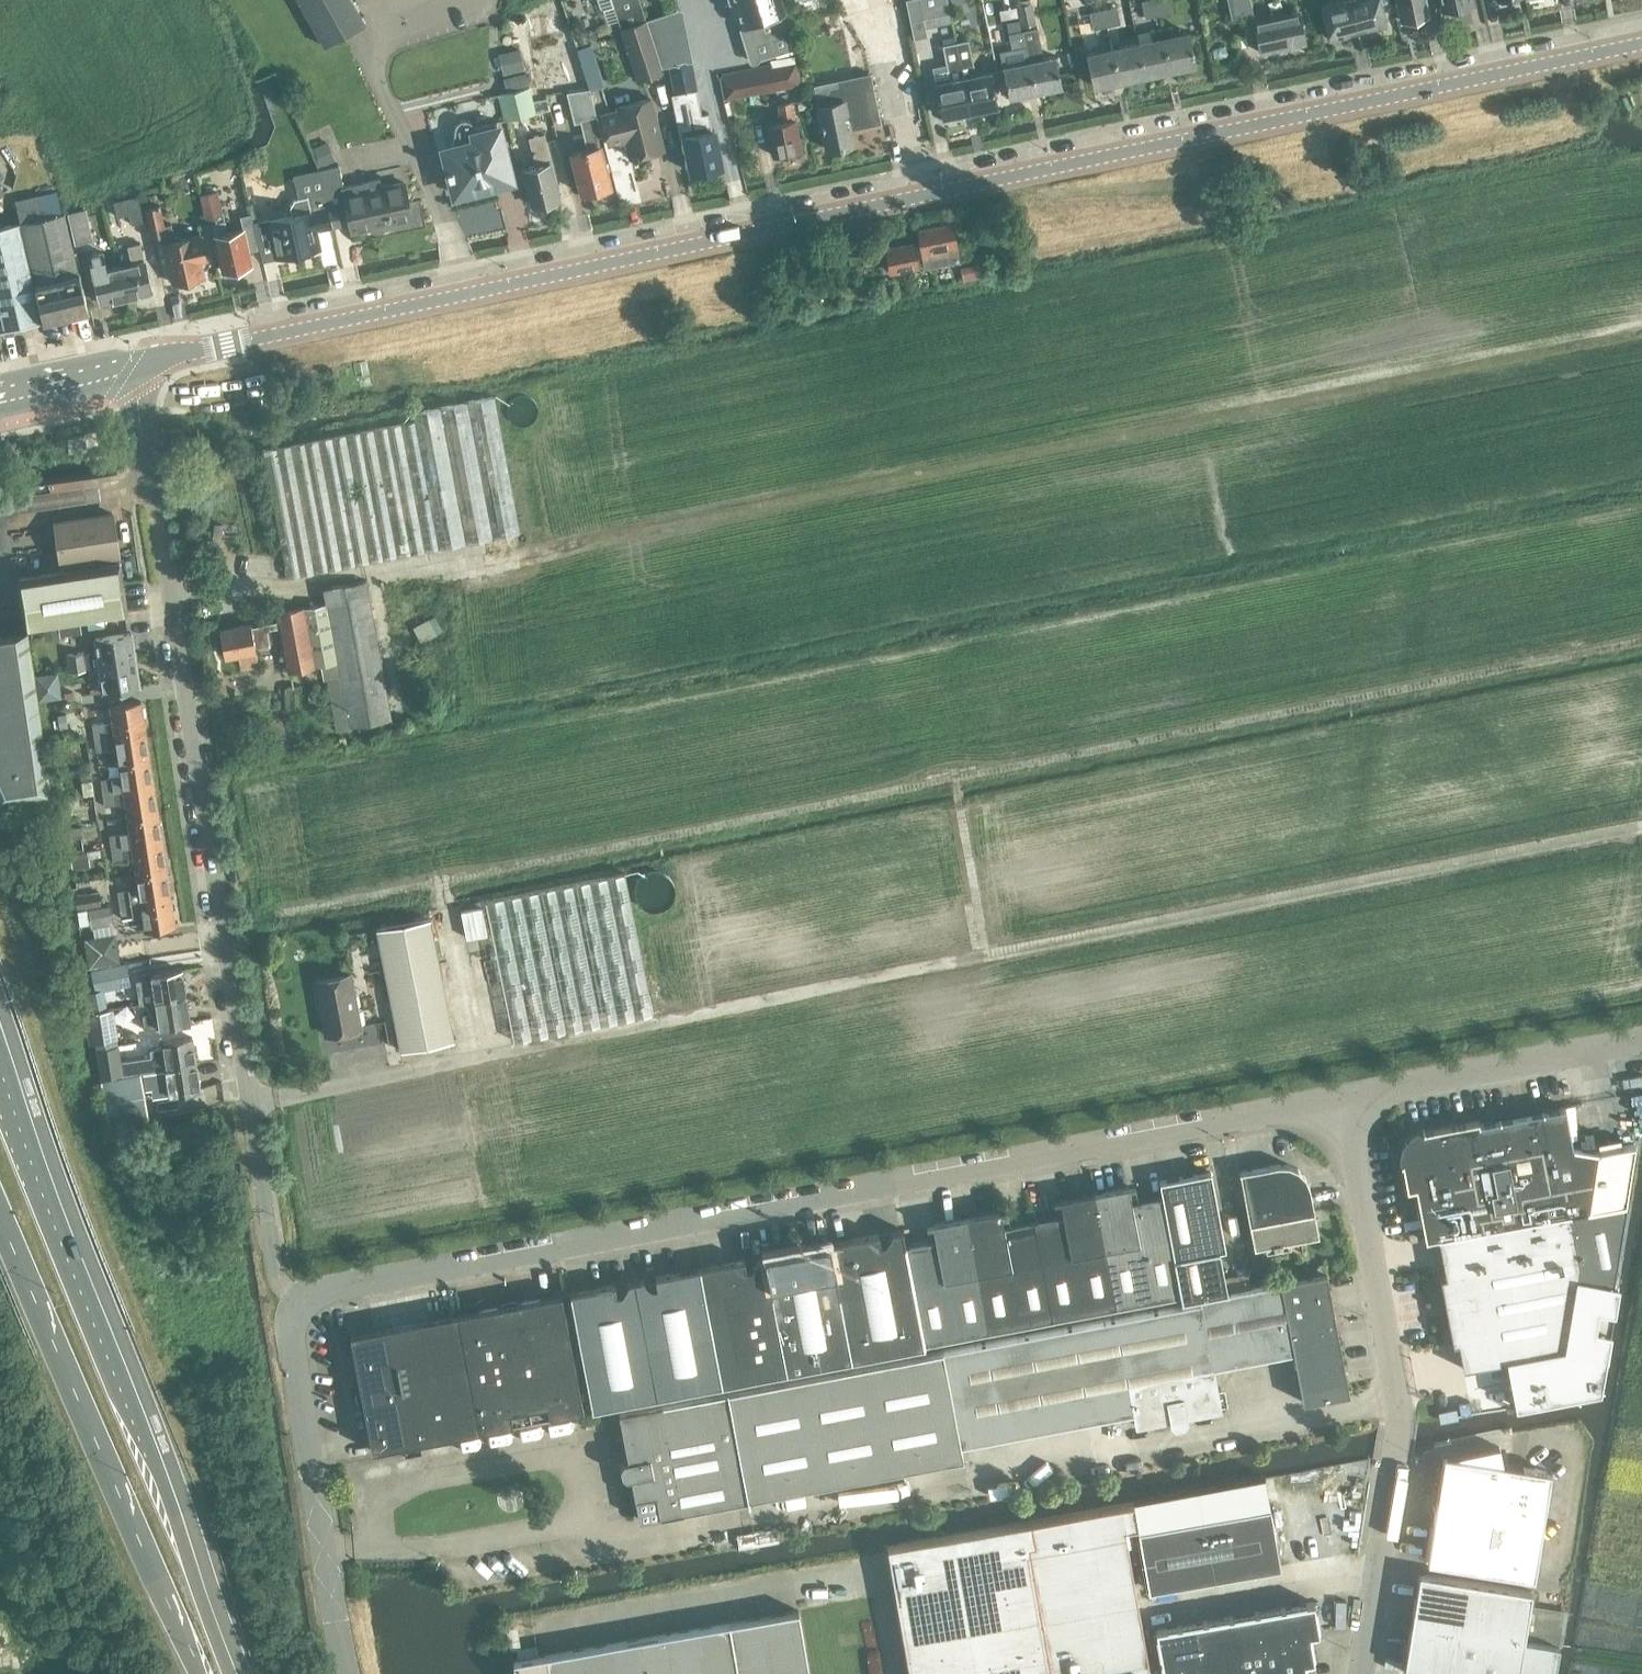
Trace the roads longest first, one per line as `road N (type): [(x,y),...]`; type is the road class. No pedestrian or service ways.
road 1 (secondary): [(136,364),(1641,43)]
road 2 (tertiary): [(288,1296),(1346,1096)]
road 3 (unclassified): [(288,1296),(276,1274),(147,487),(136,364)]
road 4 (primary): [(244,1673),(0,1082)]
road 5 (unclassified): [(1355,1673),(1404,1417),(1346,1096)]
road 6 (primary): [(0,1213),(201,1673)]
road 7 (tertiary): [(351,1673),(286,1324),(288,1296)]
road 8 (tertiary): [(1346,1096),(1641,1039)]
road 9 (secondary): [(0,392),(136,364)]

